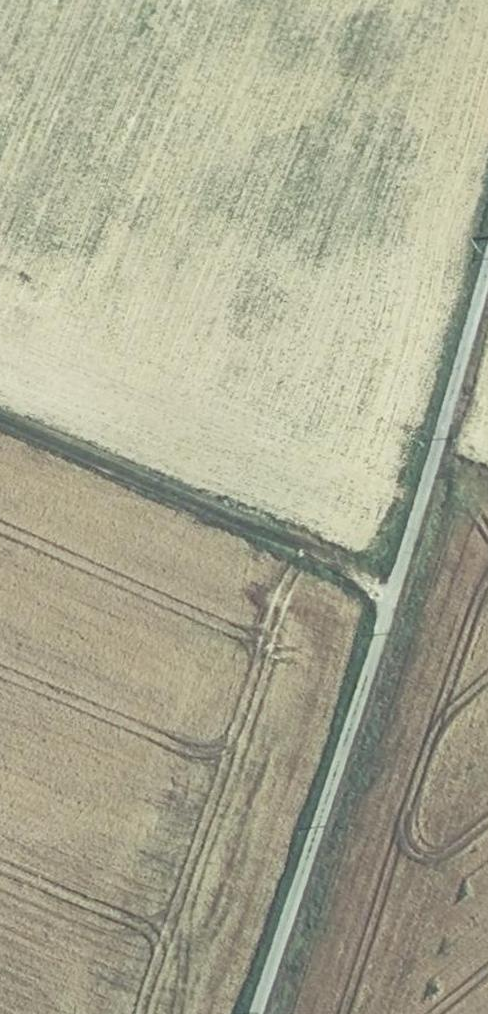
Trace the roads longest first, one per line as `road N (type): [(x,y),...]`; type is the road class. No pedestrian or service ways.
road 1 (unclassified): [(487,275),(395,594),(258,1013)]
road 2 (track): [(395,594),(0,420)]

